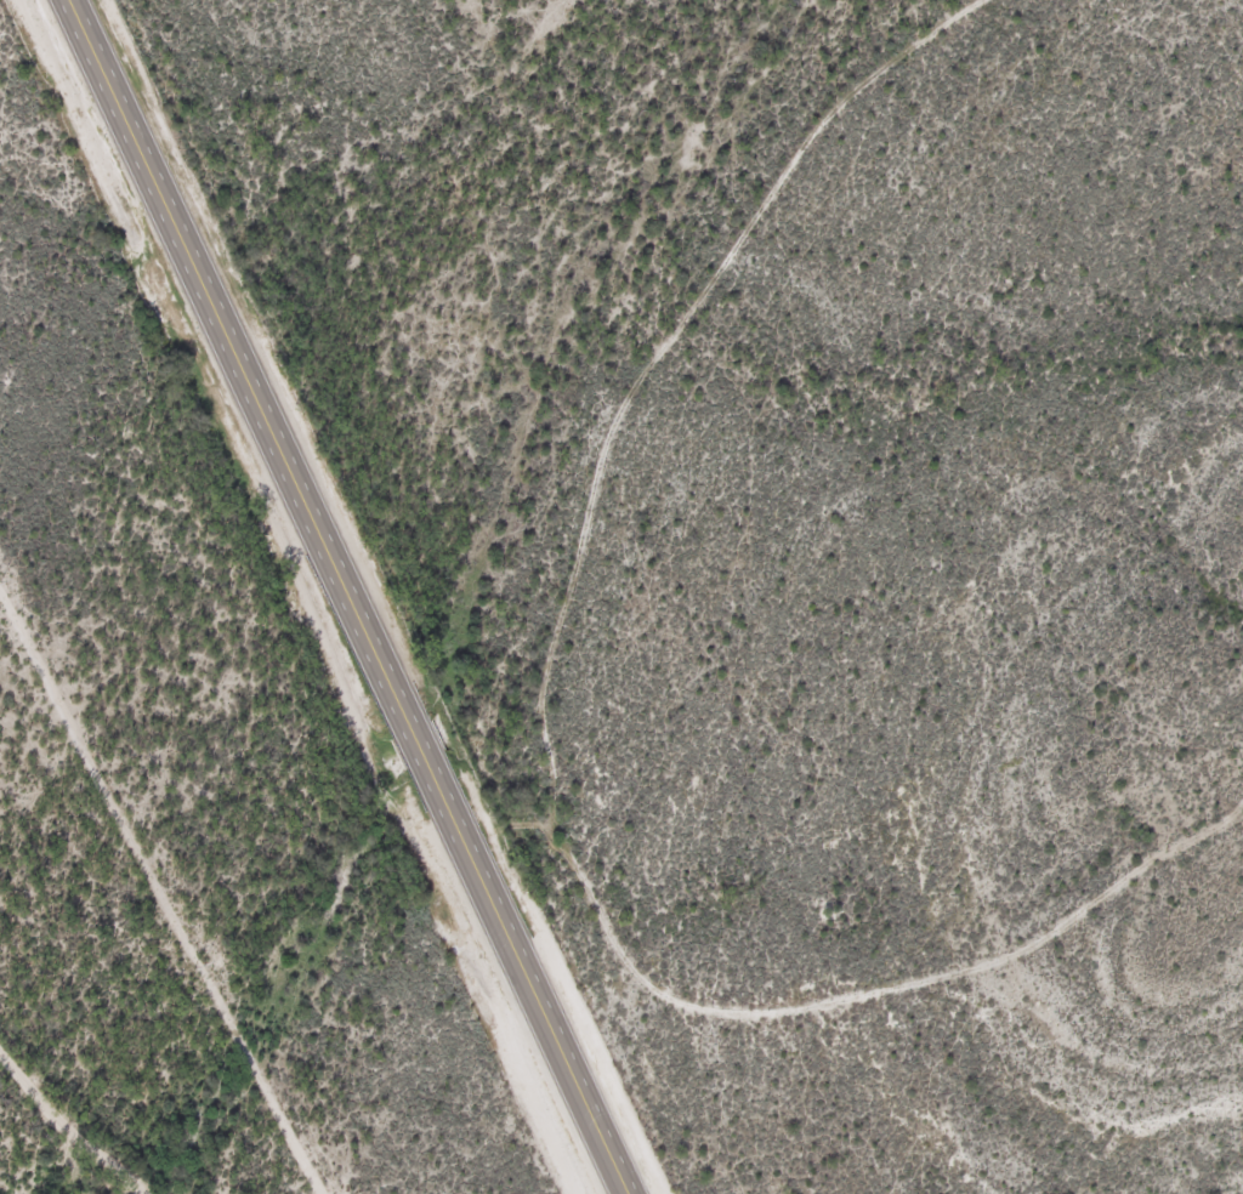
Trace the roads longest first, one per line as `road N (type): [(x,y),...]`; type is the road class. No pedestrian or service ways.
road 1 (trunk): [(632,1193),(75,0)]
road 2 (residential): [(473,847),(523,826),(569,835),(588,889),(635,965),(687,1007),(808,1006),(929,983),(1069,921),(1242,809)]
road 3 (residential): [(0,1050),(83,1145),(146,1193)]

